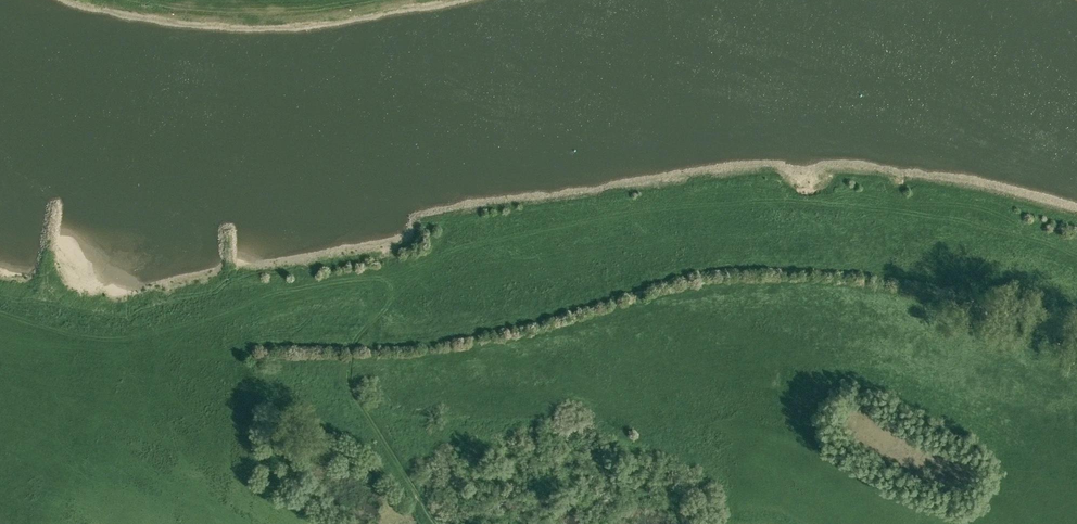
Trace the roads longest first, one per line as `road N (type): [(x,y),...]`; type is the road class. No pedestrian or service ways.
road 1 (track): [(353,345),(350,381),(439,523)]

